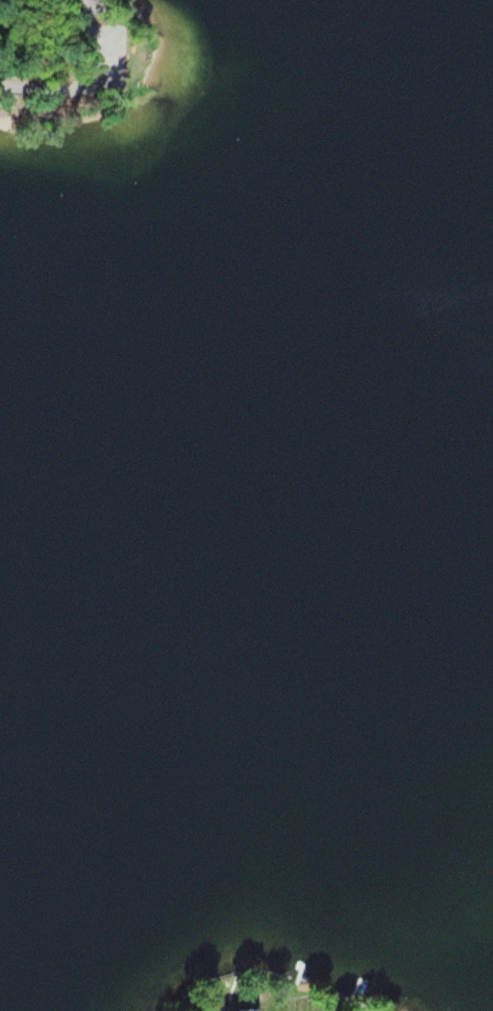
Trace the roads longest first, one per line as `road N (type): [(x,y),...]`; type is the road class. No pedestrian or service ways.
road 1 (residential): [(79,0),(104,79),(49,87),(0,82)]

